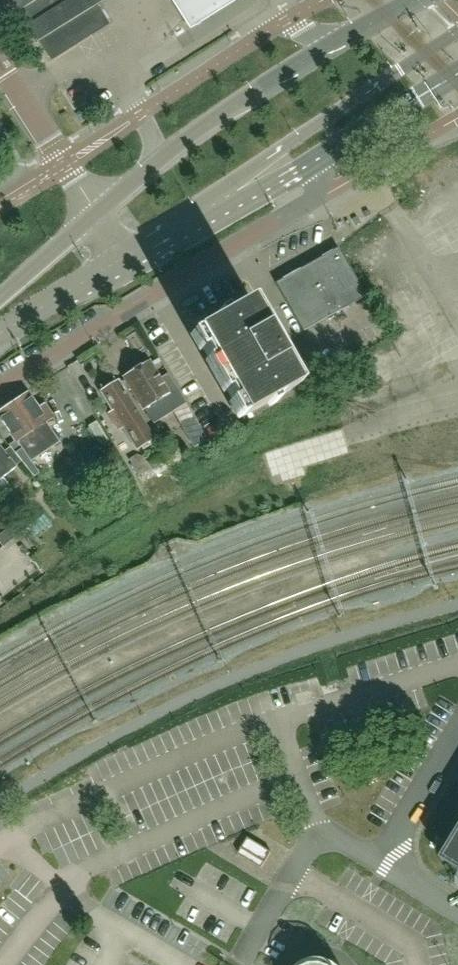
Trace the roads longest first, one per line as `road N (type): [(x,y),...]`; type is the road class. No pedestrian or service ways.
road 1 (residential): [(0,389),(318,200),(328,150)]
road 2 (secondary): [(418,0),(239,100),(163,153),(88,220)]
road 3 (secondary): [(201,212),(290,142),(457,33)]
road 4 (unclassified): [(88,220),(0,75)]
road 5 (secondary): [(328,150),(457,72)]
road 6 (secondary): [(0,342),(119,260)]
road 7 (secondary): [(201,212),(328,150)]

